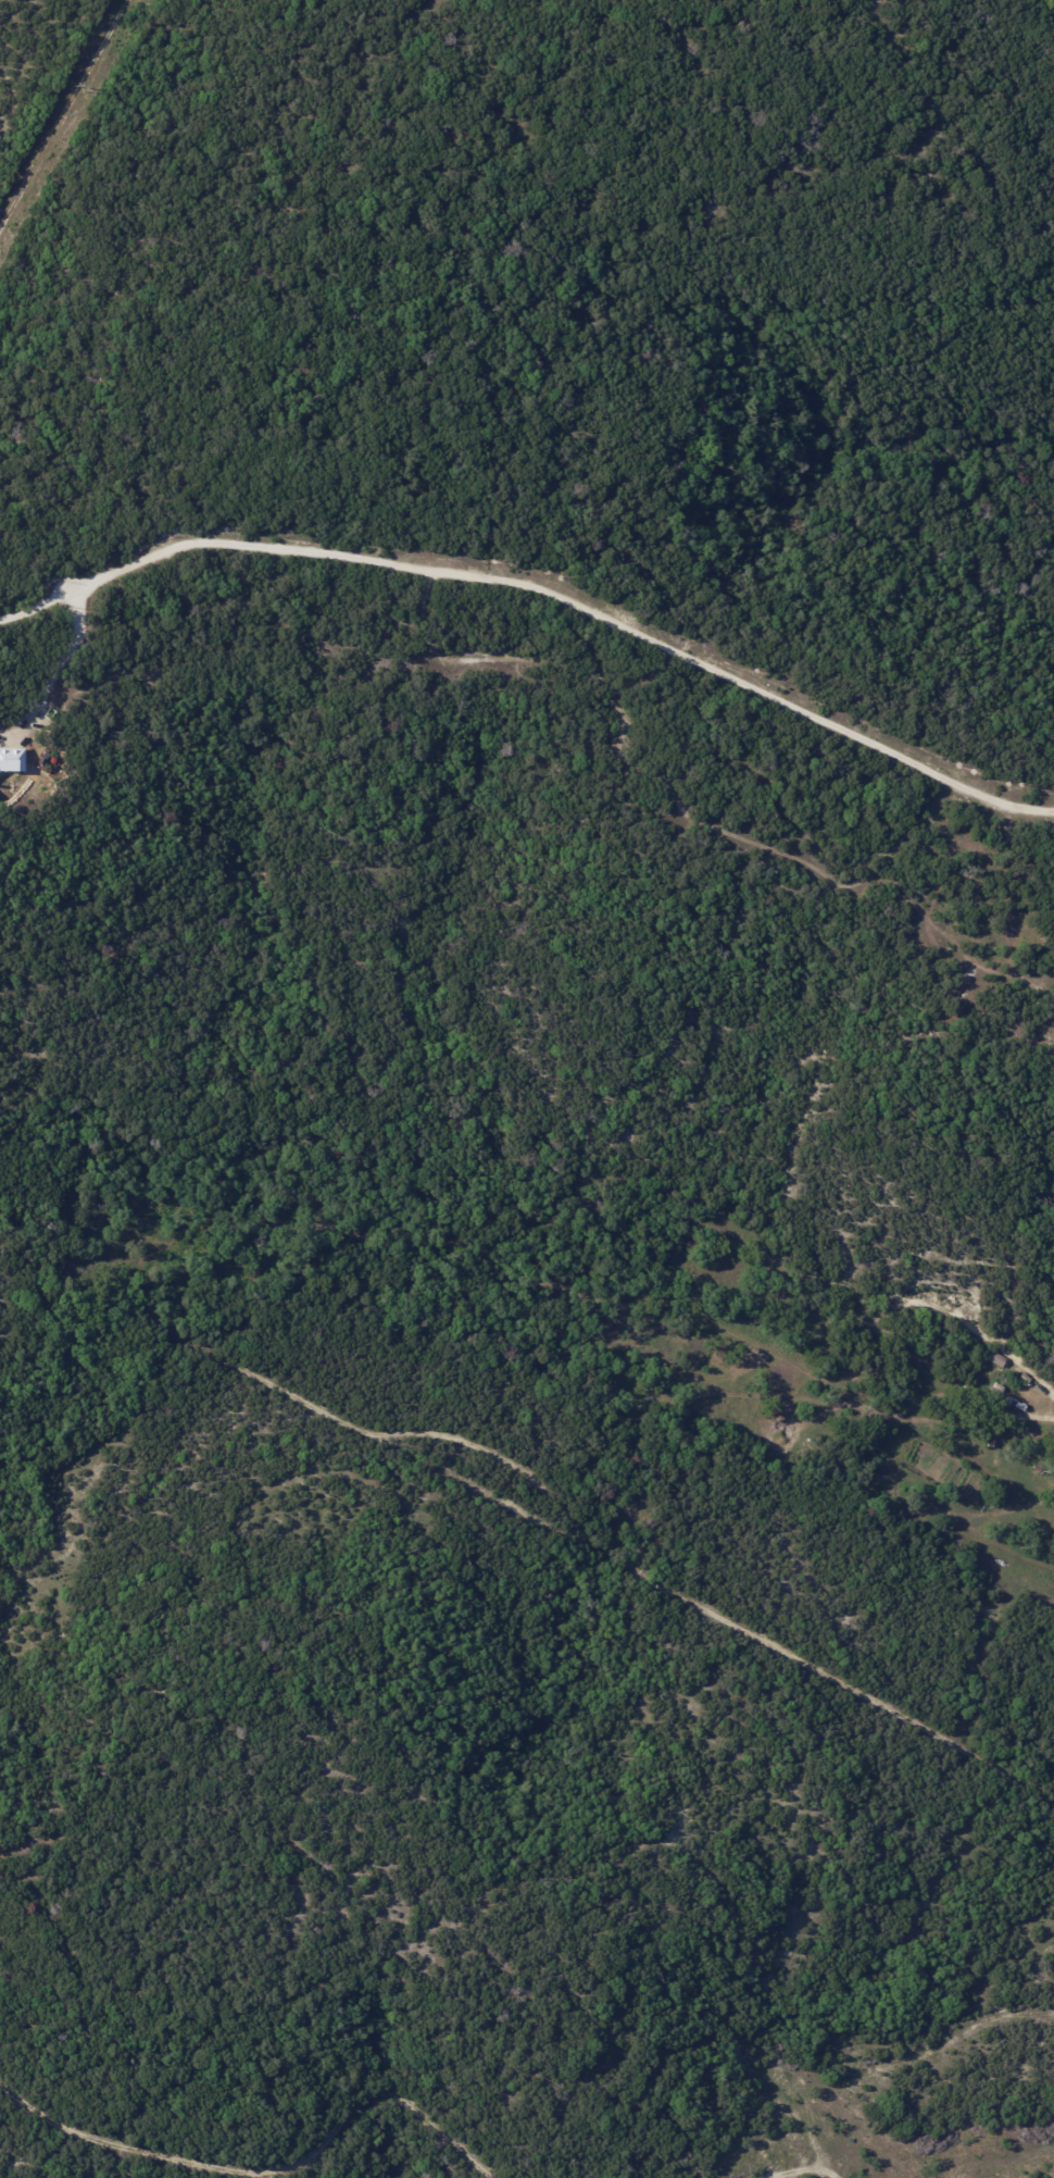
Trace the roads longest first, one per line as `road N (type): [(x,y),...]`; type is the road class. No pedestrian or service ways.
road 1 (residential): [(1053,811),(995,804),(548,590),(494,578),(197,543),(0,619)]

